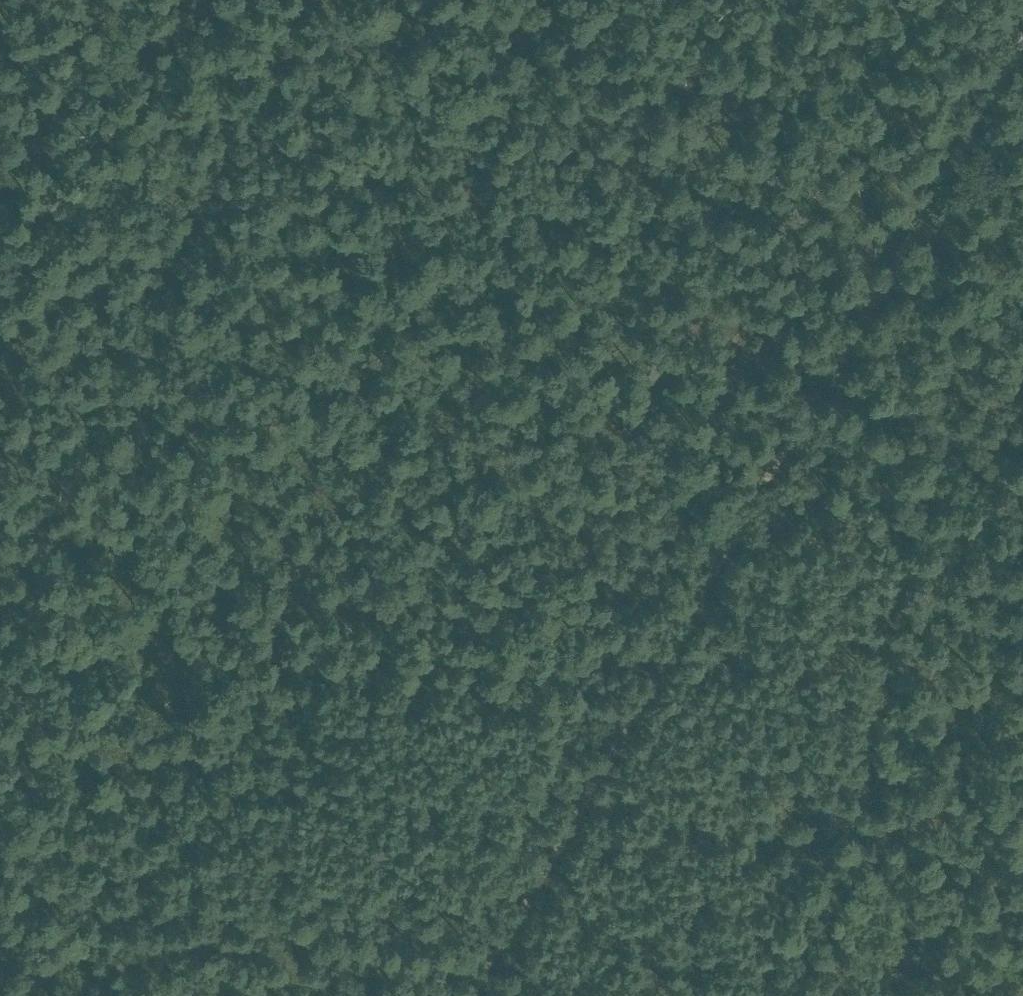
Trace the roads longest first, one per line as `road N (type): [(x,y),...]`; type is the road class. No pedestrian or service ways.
road 1 (track): [(1022,38),(477,995)]

